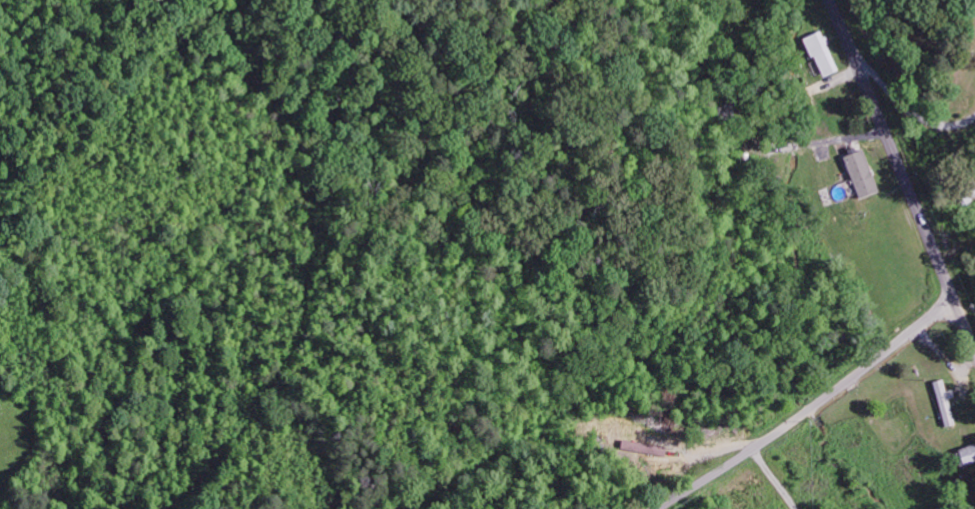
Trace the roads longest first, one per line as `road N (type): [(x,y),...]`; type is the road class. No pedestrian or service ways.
road 1 (residential): [(974,352),(830,0)]
road 2 (residential): [(663,508),(807,412),(953,298)]

